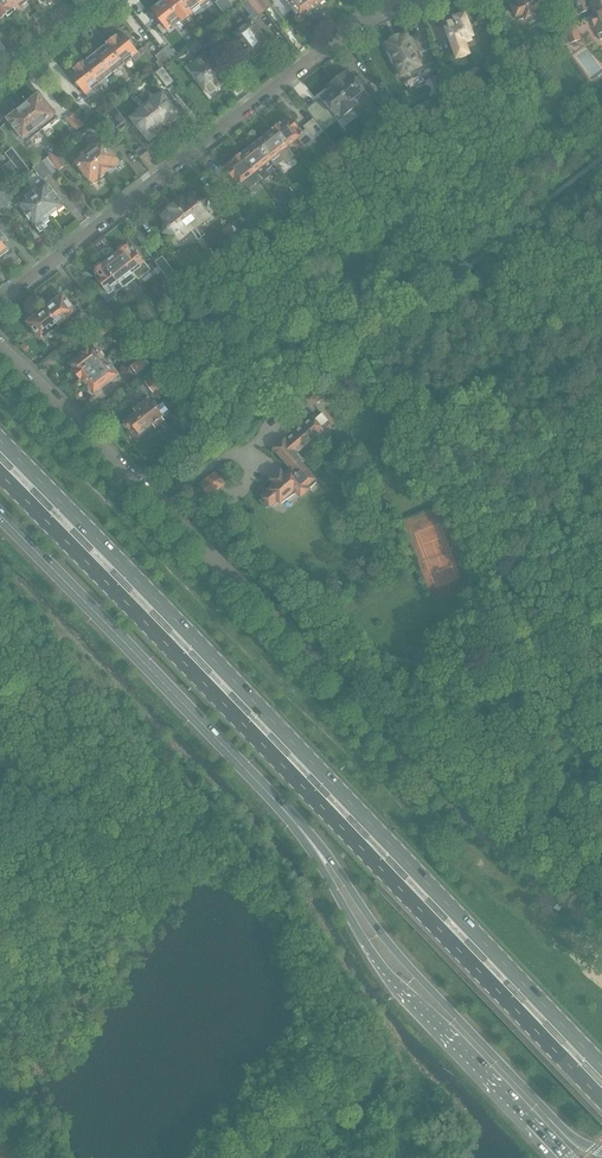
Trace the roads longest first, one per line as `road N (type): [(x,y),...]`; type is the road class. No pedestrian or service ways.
road 1 (primary): [(0,473),(601,1099)]
road 2 (primary): [(601,1064),(0,438)]
road 3 (residential): [(601,926),(493,836),(0,341)]
road 4 (residential): [(0,306),(344,31),(406,0)]
road 5 (primary): [(601,1150),(566,1131),(404,960),(280,805)]
road 6 (primary): [(280,805),(382,965),(564,1157)]
road 7 (primary): [(280,805),(0,516)]

